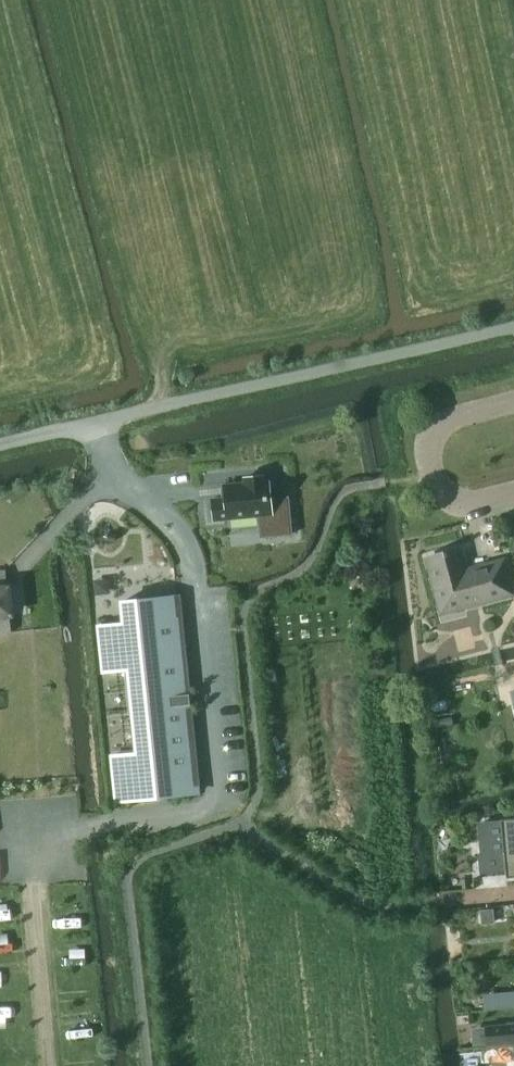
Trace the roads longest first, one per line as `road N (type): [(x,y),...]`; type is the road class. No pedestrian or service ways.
road 1 (unclassified): [(0,445),(513,326)]
road 2 (residential): [(513,402),(438,427),(427,456),(432,476)]

